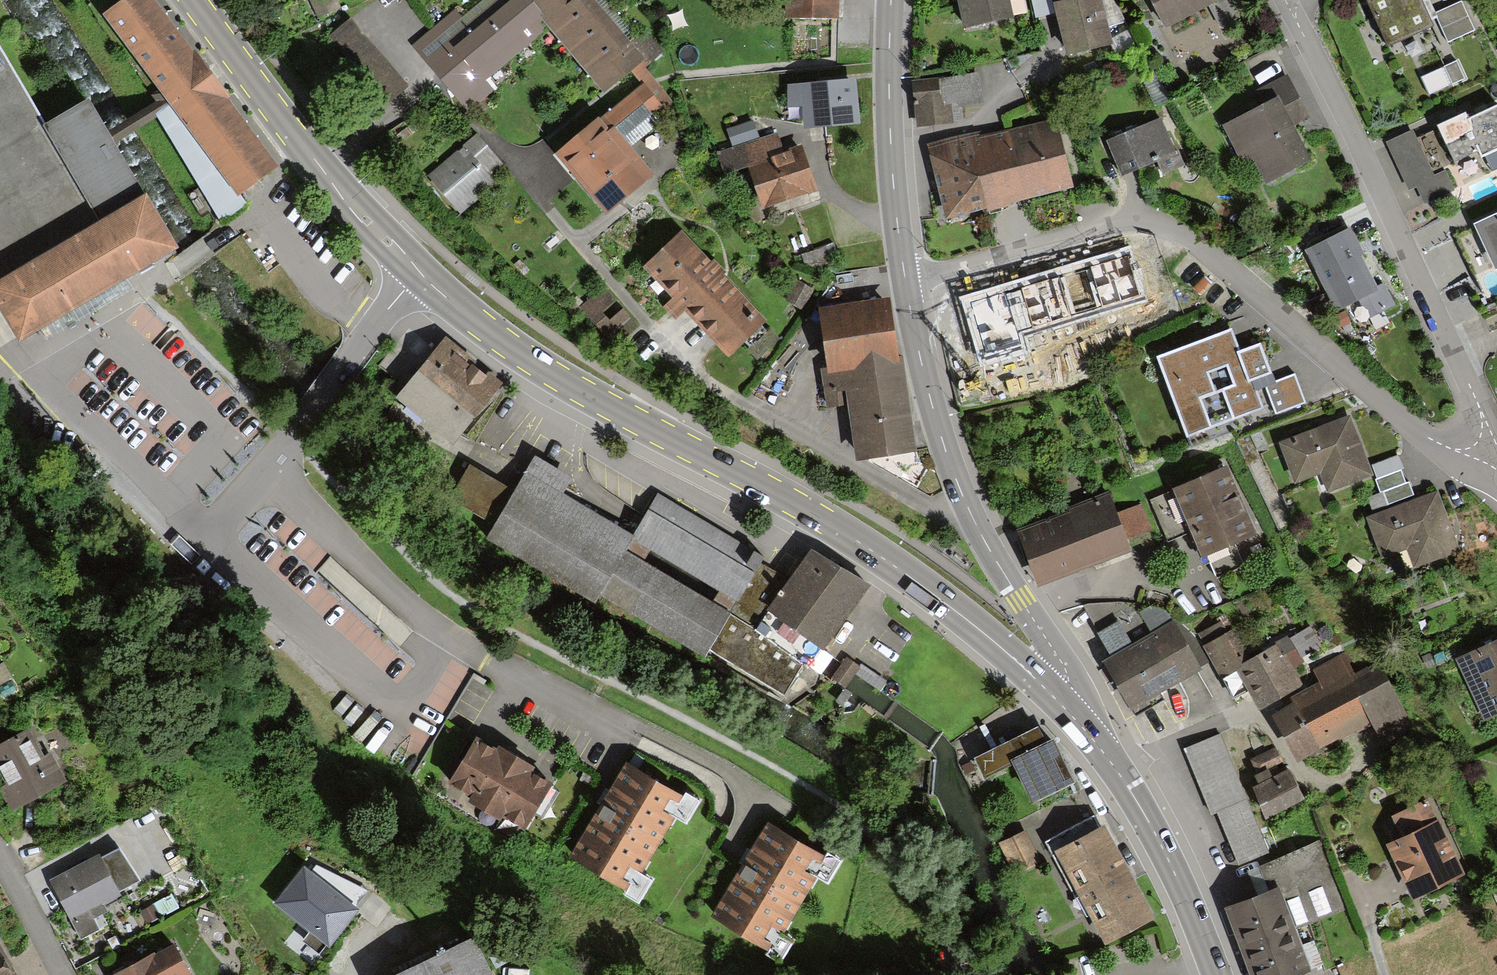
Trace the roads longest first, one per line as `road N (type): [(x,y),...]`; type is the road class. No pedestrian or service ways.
road 1 (primary): [(193,0),(322,175),(459,306),(556,377),(895,566),(1068,708)]
road 2 (residential): [(906,275),(926,278),(1107,225),(1137,220),(1170,228),(1433,442),(1477,453),(1496,445)]
road 3 (residential): [(1496,445),(1286,4)]
road 4 (tertiary): [(1068,708),(1065,669),(964,503),(922,372),(906,275)]
road 5 (primary): [(1068,708),(1140,807),(1216,974)]
road 6 (tertiary): [(906,275),(891,141),(890,0)]
road 7 (residential): [(61,974),(0,858)]

